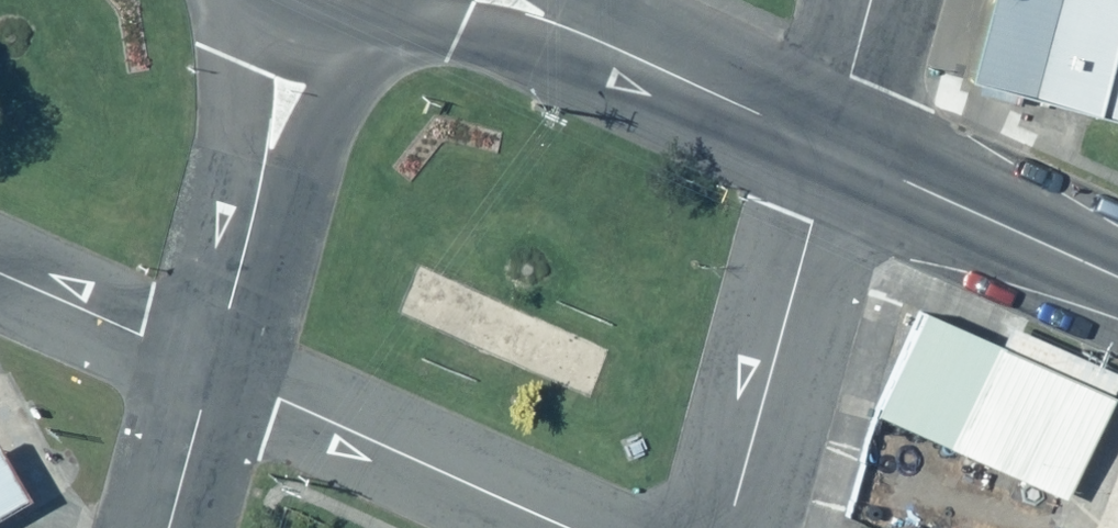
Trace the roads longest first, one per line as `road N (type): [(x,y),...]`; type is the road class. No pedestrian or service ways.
road 1 (unclassified): [(735,527),(839,149)]
road 2 (unclassified): [(217,370),(569,527)]
road 3 (tertiary): [(506,0),(839,149)]
road 4 (residential): [(309,37),(217,370)]
road 5 (tertiary): [(839,149),(1117,277)]
road 6 (unclassified): [(0,273),(217,370)]
road 7 (residential): [(217,370),(174,527)]
road 8 (unclassified): [(839,149),(876,0)]
road 9 (tertiary): [(420,0),(386,27),(349,38),(309,37)]

